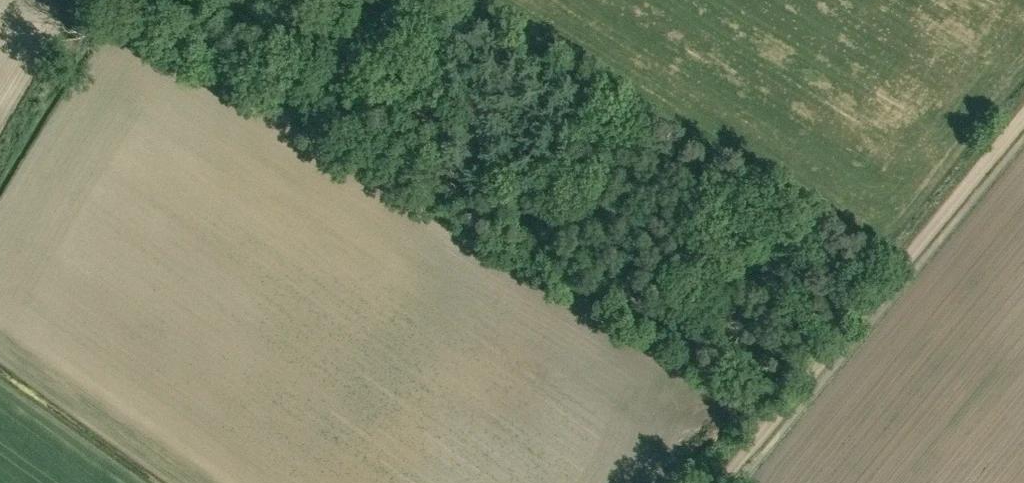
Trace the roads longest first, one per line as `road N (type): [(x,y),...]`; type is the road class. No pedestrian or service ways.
road 1 (track): [(717,482),(1023,111)]

